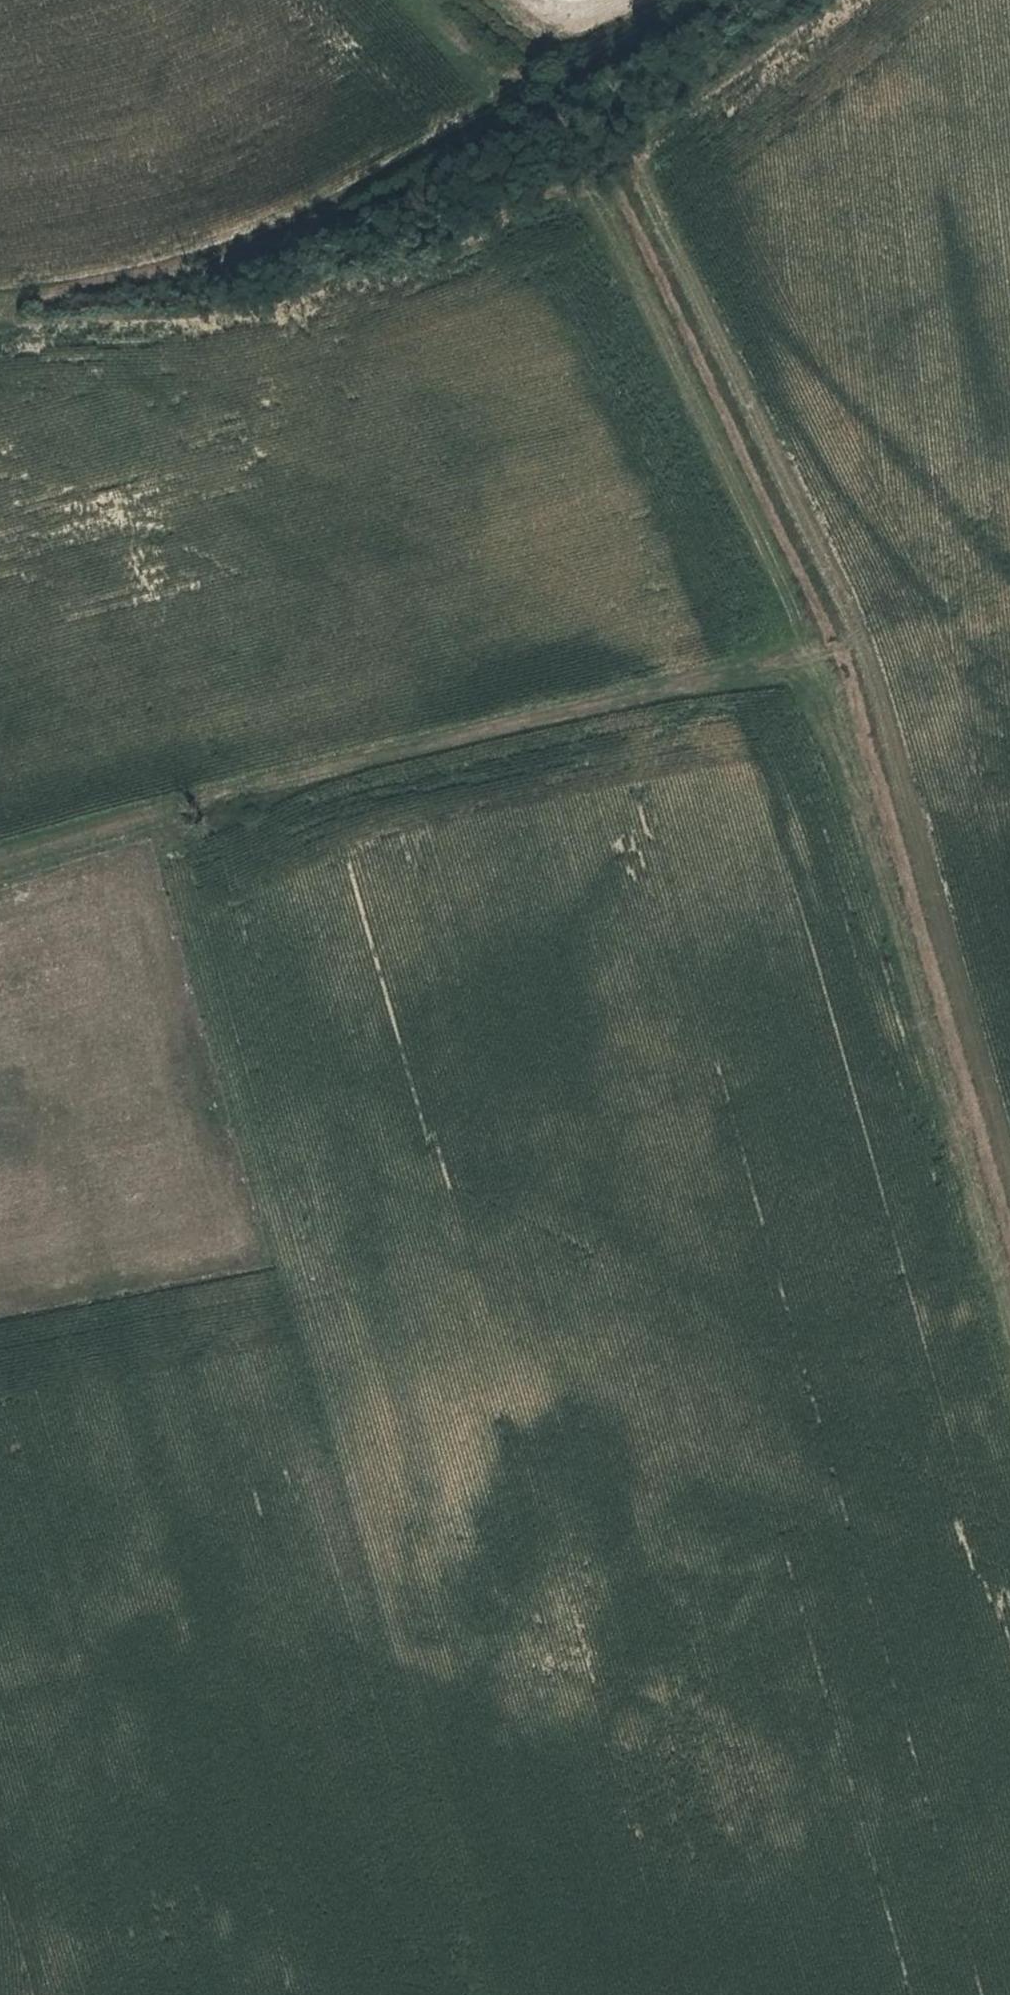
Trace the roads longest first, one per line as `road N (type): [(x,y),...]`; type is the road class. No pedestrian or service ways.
road 1 (track): [(0,864),(557,715),(820,667)]

